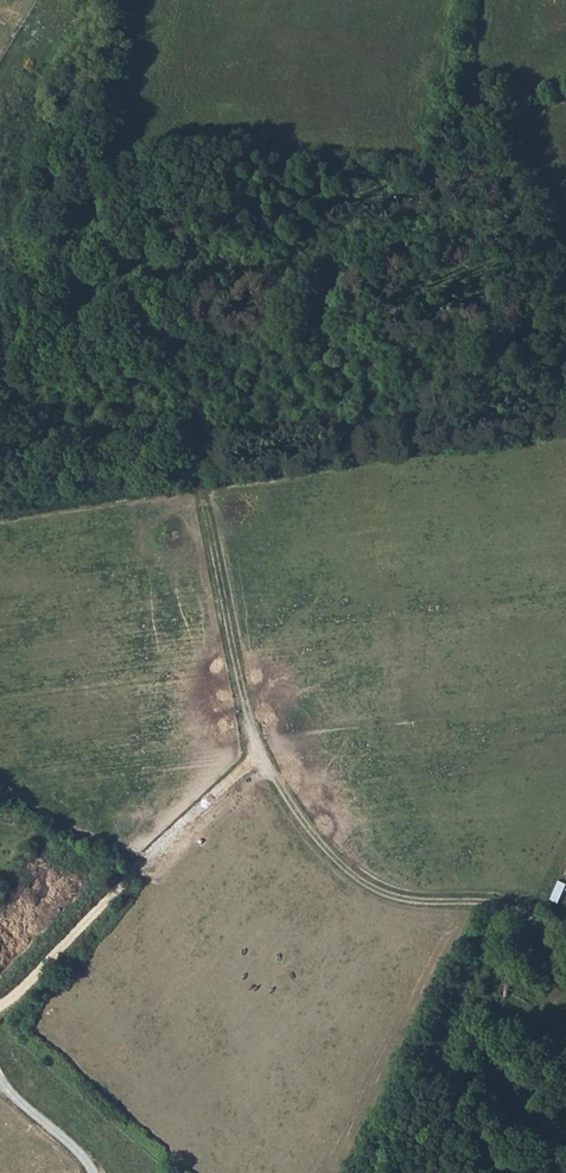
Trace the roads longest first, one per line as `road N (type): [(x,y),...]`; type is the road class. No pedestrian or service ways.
road 1 (track): [(565,951),(528,916),(376,888),(330,854),(294,806),(252,723),(200,482)]

